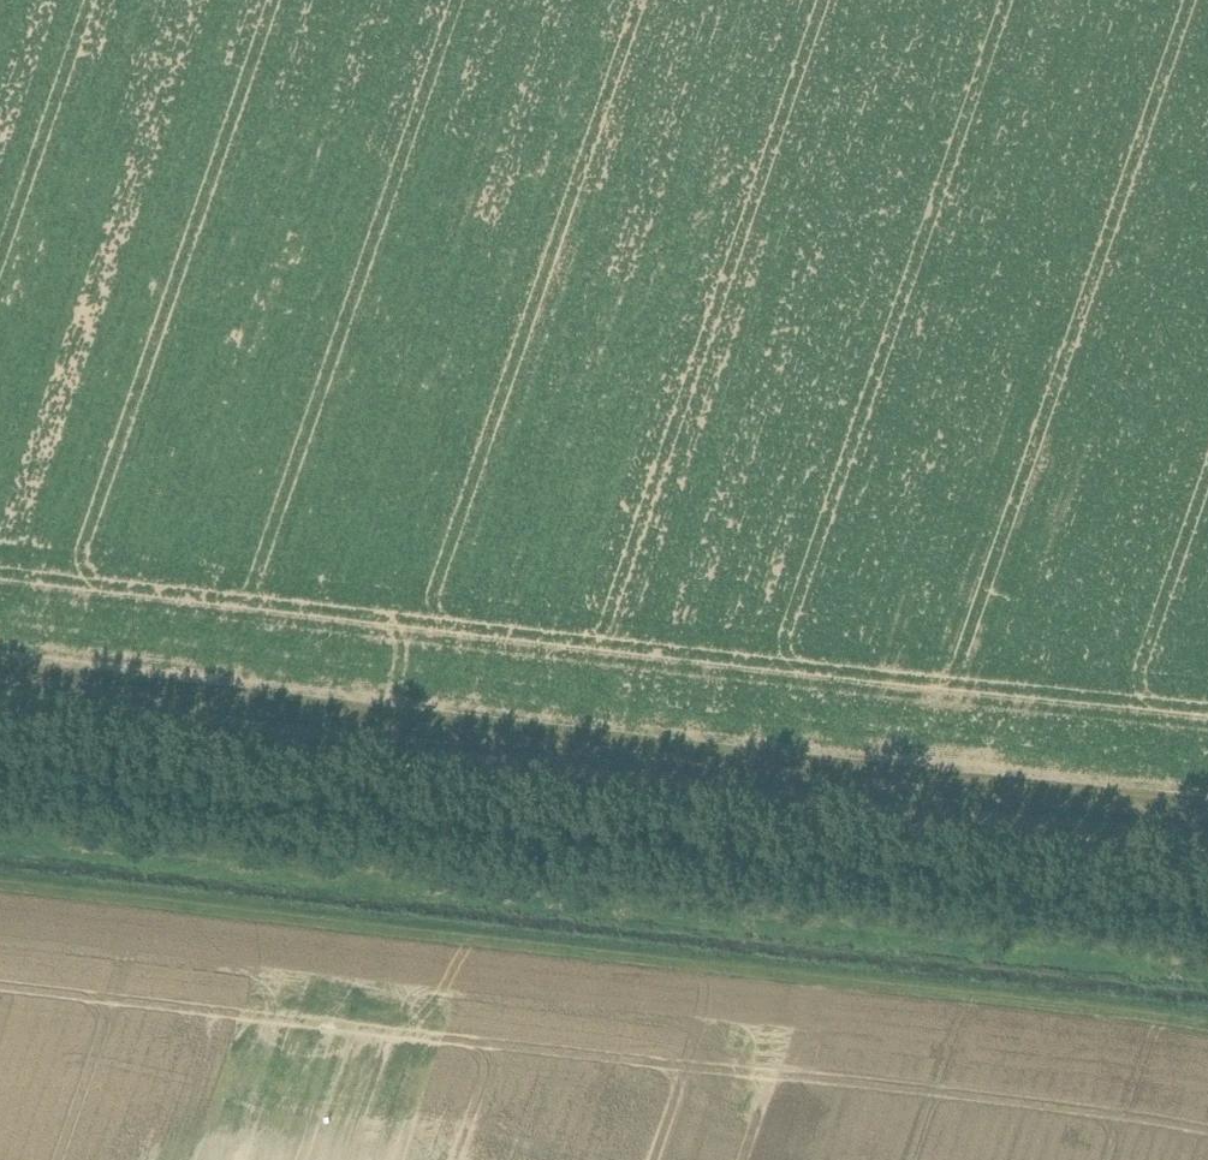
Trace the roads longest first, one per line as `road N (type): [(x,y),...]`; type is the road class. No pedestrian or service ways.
road 1 (track): [(1207,1024),(0,882)]
road 2 (track): [(1207,864),(0,723)]
road 3 (track): [(0,830),(1207,965)]
road 4 (track): [(0,671),(950,781),(944,834)]
road 5 (track): [(950,781),(1207,808)]

